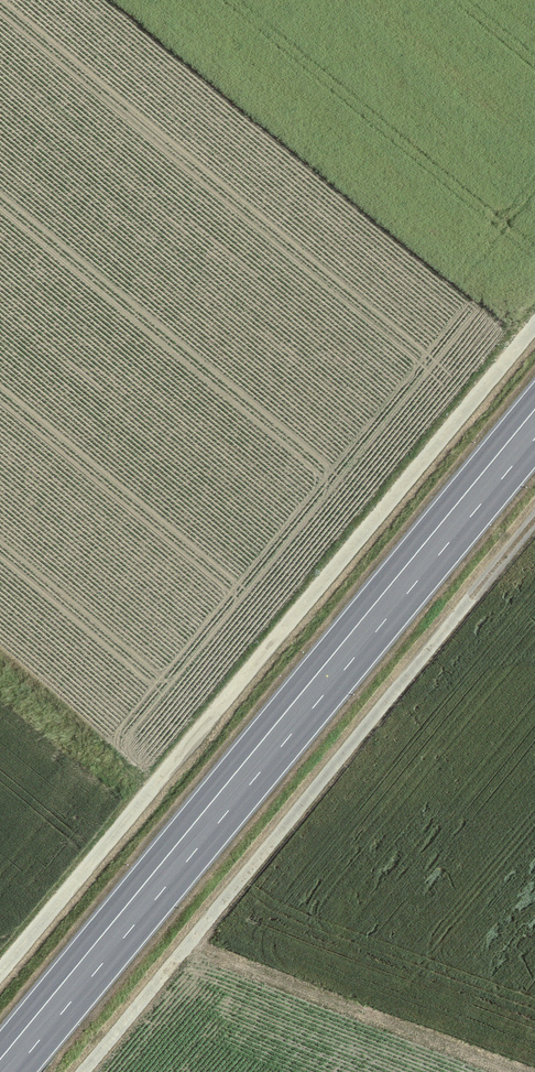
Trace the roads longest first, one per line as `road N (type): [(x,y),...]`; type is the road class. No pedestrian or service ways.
road 1 (track): [(0,973),(534,325)]
road 2 (primary): [(534,425),(2,1071)]
road 3 (track): [(83,1071),(534,520)]

